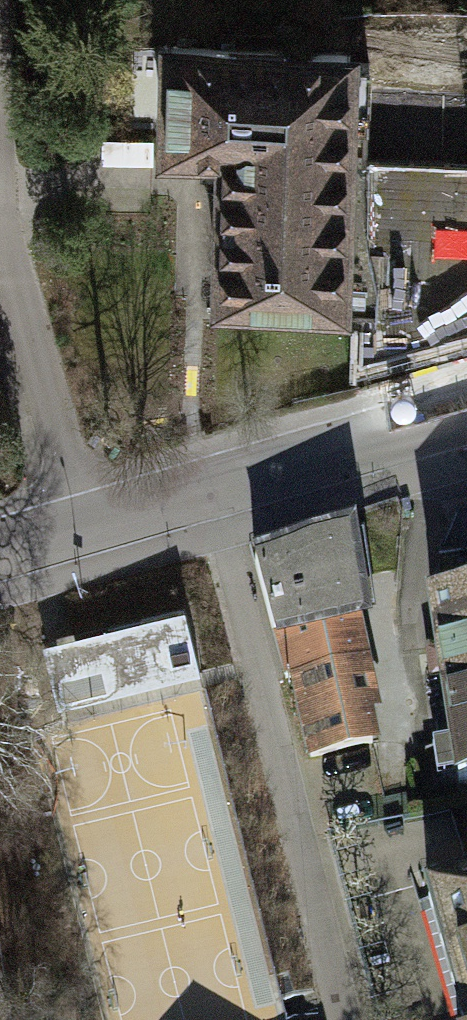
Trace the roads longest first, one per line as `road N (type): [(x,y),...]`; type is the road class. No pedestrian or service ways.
road 1 (residential): [(81,523),(466,412)]
road 2 (residential): [(81,523),(0,230)]

